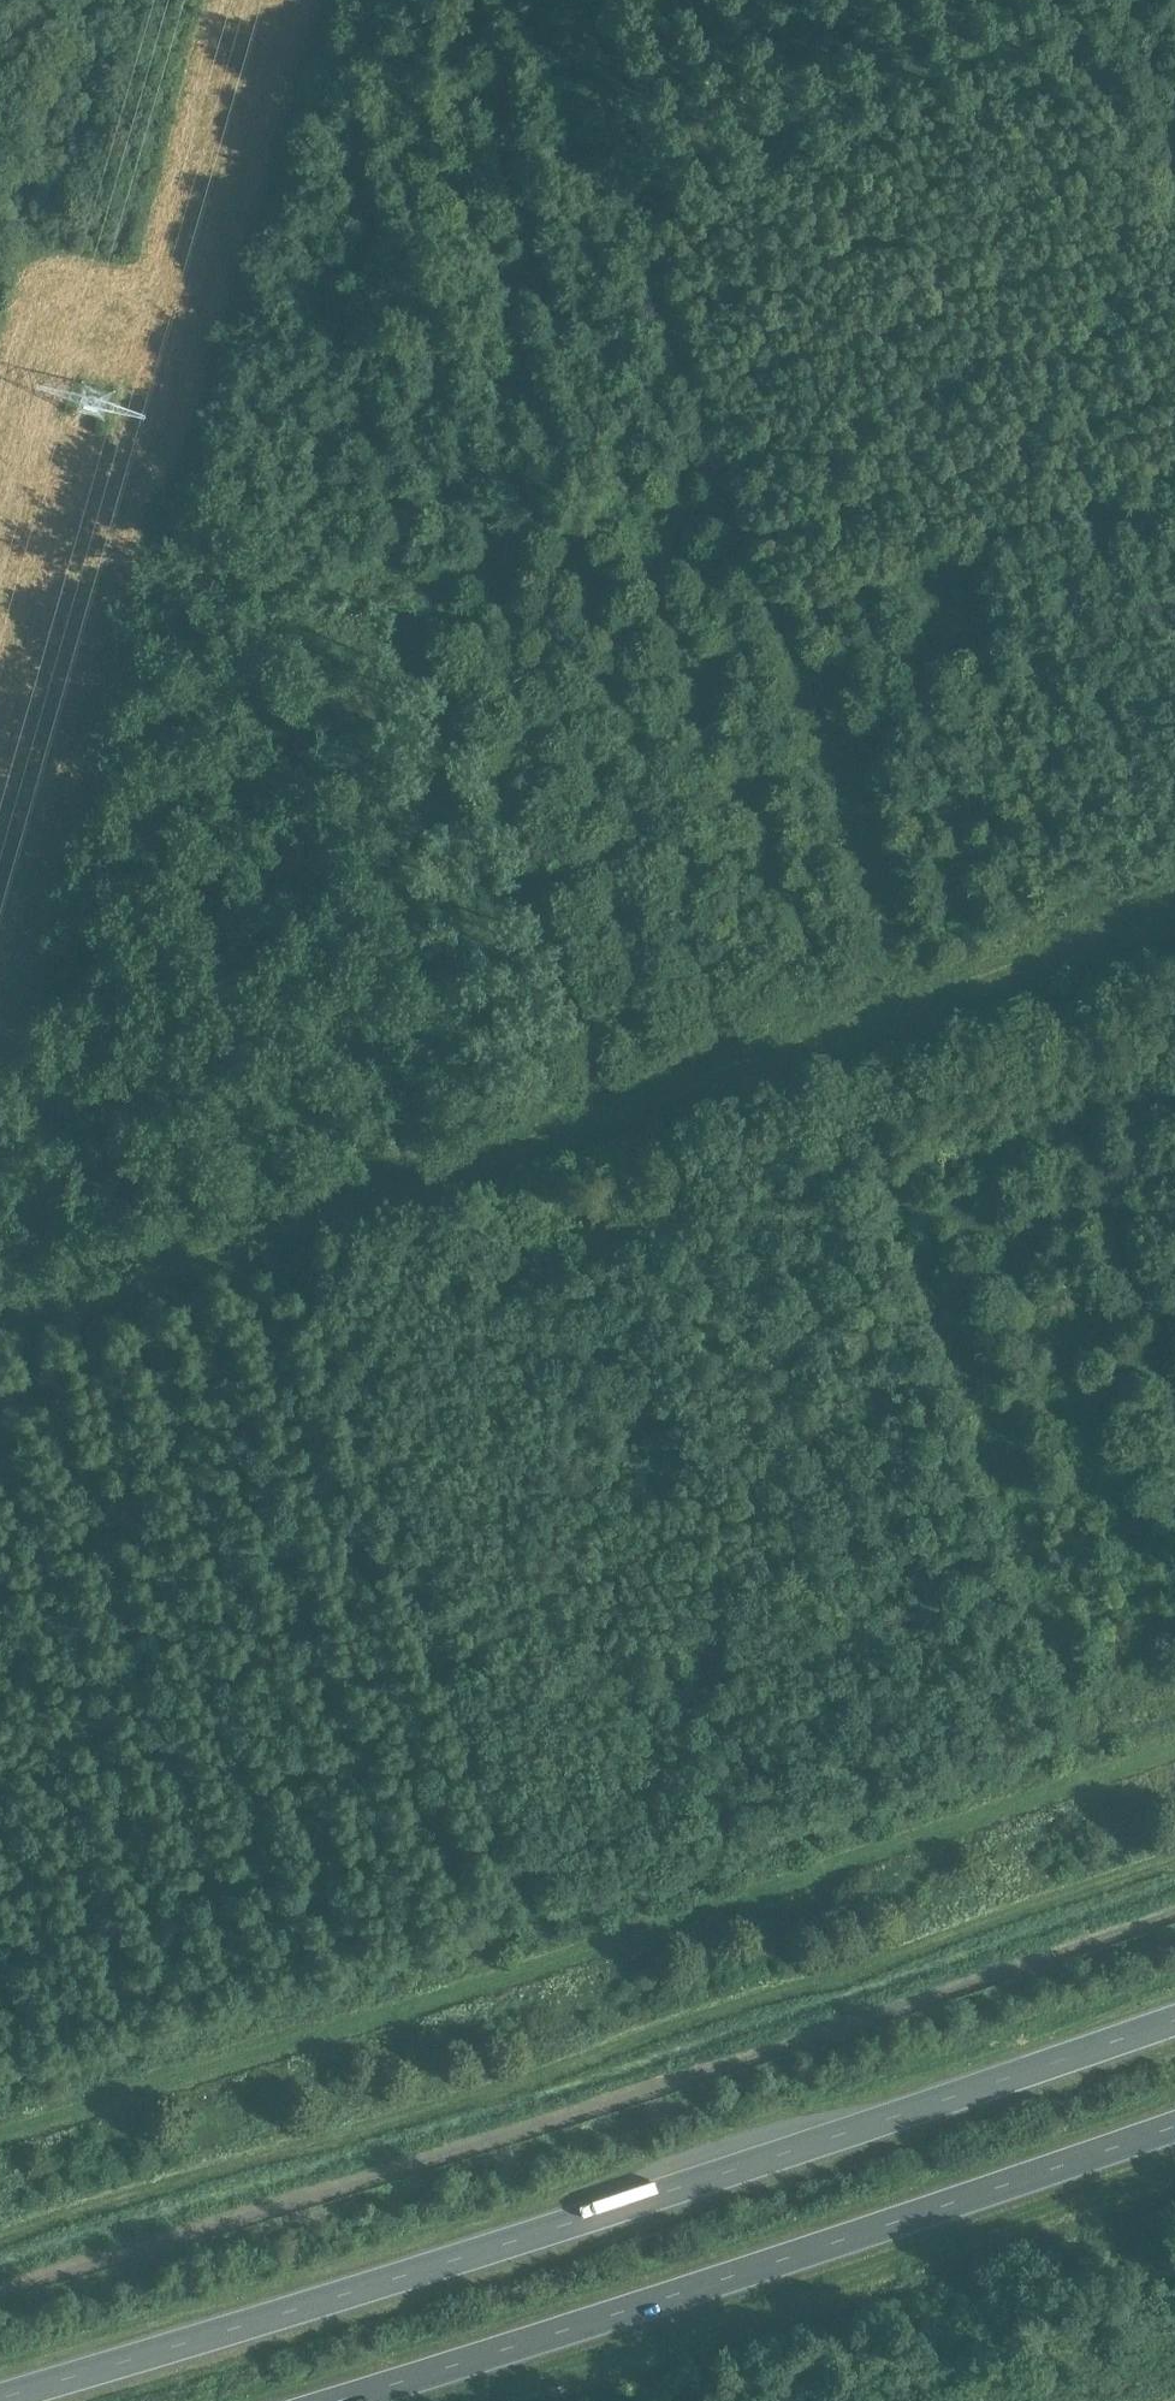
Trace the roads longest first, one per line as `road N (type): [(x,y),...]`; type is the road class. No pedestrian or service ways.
road 1 (trunk): [(1174,2023),(904,2116),(0,2400)]
road 2 (trunk): [(349,2400),(1174,2127)]

